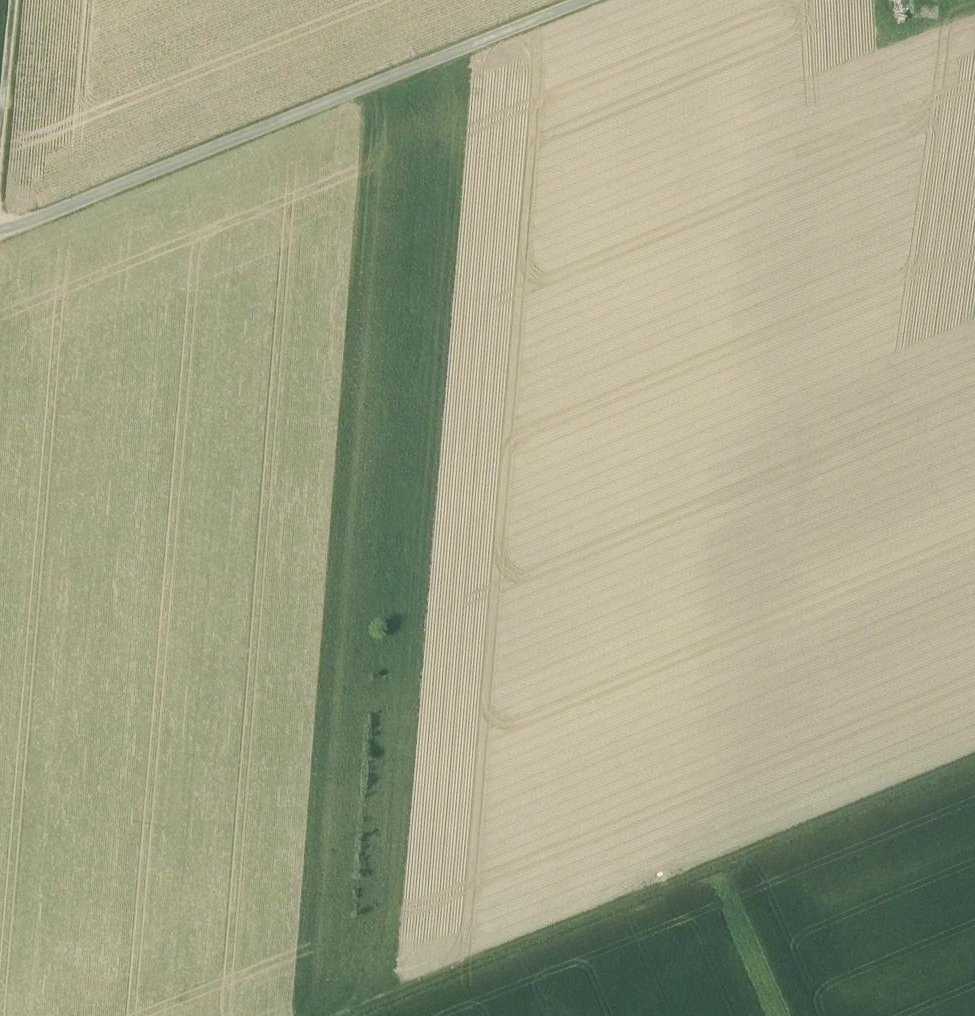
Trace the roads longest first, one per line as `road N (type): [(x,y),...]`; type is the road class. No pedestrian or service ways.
road 1 (track): [(343,1015),(974,759)]
road 2 (unclassified): [(584,0),(0,232)]

